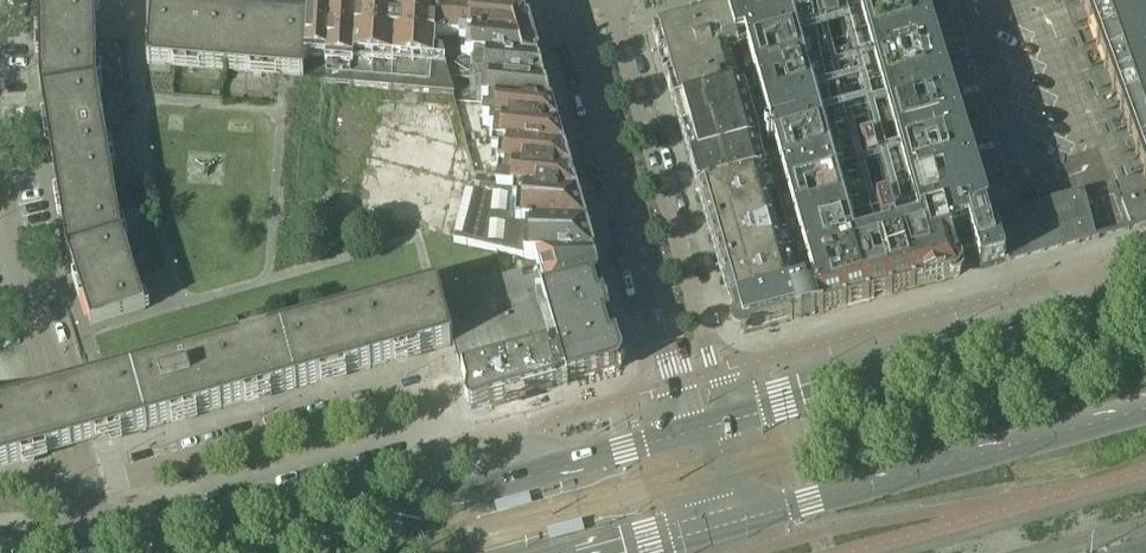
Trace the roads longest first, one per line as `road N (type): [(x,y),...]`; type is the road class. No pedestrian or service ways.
road 1 (residential): [(425,455),(435,390),(79,488)]
road 2 (secondary): [(741,520),(1145,408)]
road 3 (secondary): [(594,459),(228,552)]
road 4 (unclassified): [(425,455),(91,536)]
road 5 (secondary): [(1044,334),(726,422)]
road 6 (residential): [(695,317),(609,0)]
road 7 (residential): [(571,0),(660,314)]
road 8 (residential): [(79,488),(0,198)]
road 9 (unclassified): [(594,459),(471,443),(425,455)]
road 10 (residential): [(1145,255),(1072,275),(1044,334)]
road 11 (unclassified): [(660,314),(691,432)]
road 12 (secondary): [(625,552),(741,520)]

